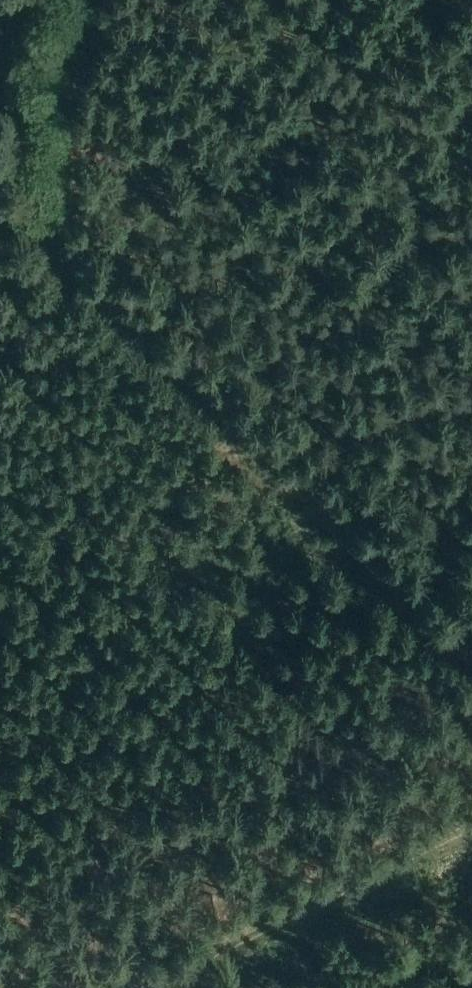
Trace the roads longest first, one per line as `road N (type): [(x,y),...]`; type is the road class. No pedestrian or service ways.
road 1 (track): [(0,181),(471,654)]
road 2 (track): [(471,830),(152,987)]
road 3 (track): [(77,0),(52,234)]

